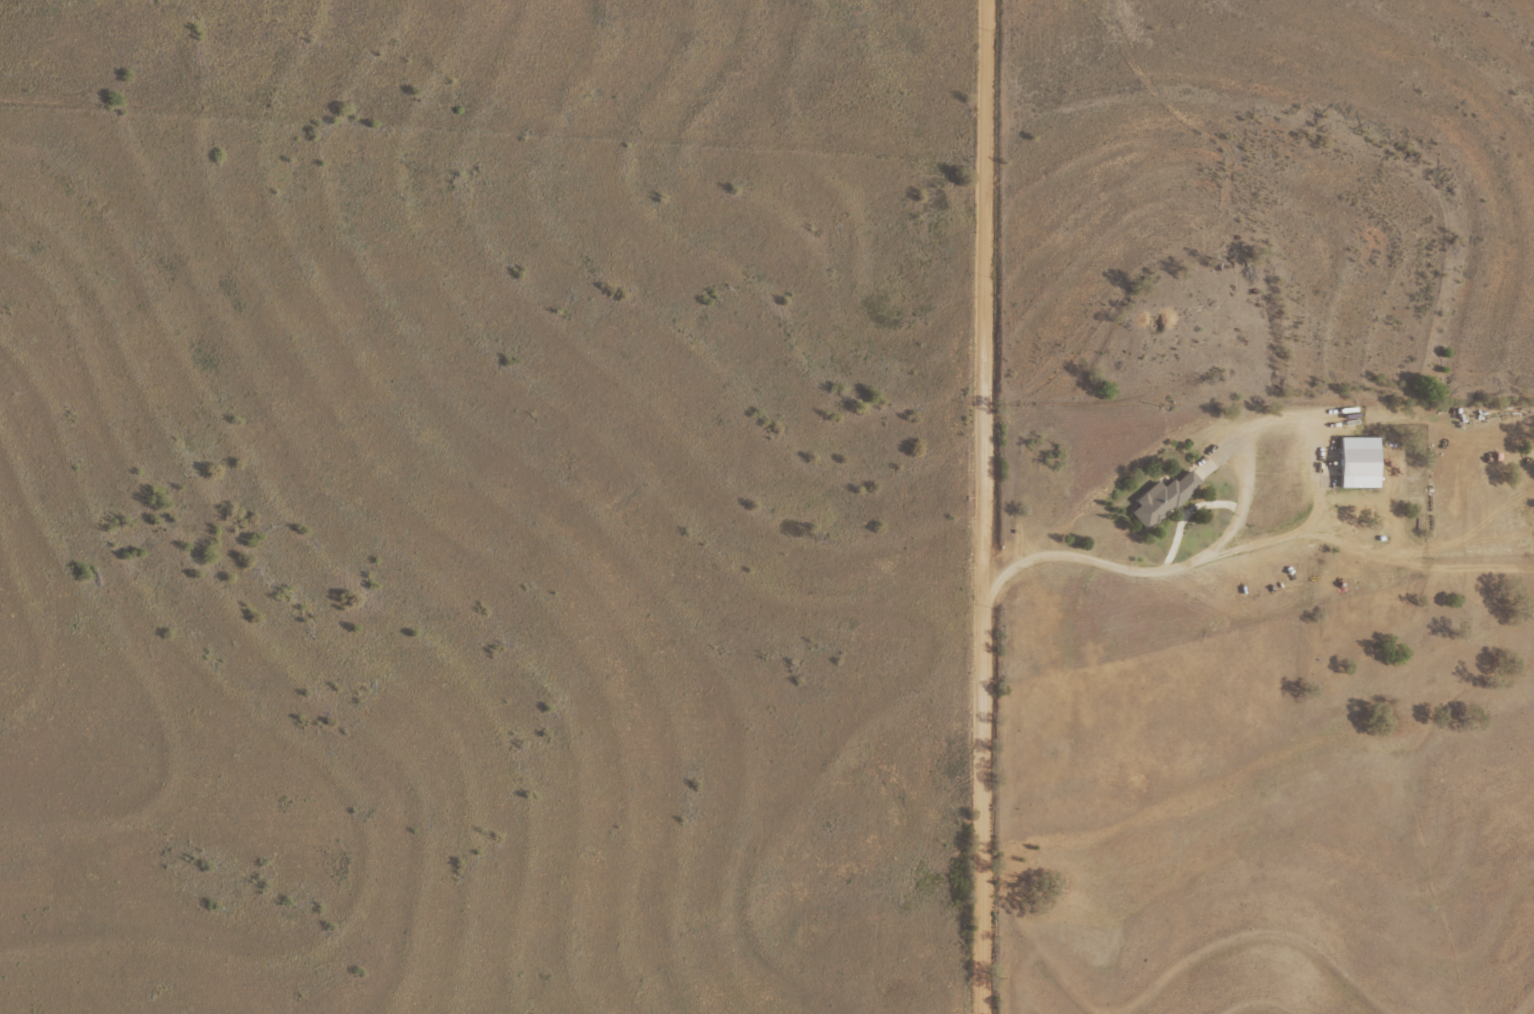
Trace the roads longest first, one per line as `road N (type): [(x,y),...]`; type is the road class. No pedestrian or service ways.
road 1 (residential): [(984,1013),(990,0)]

